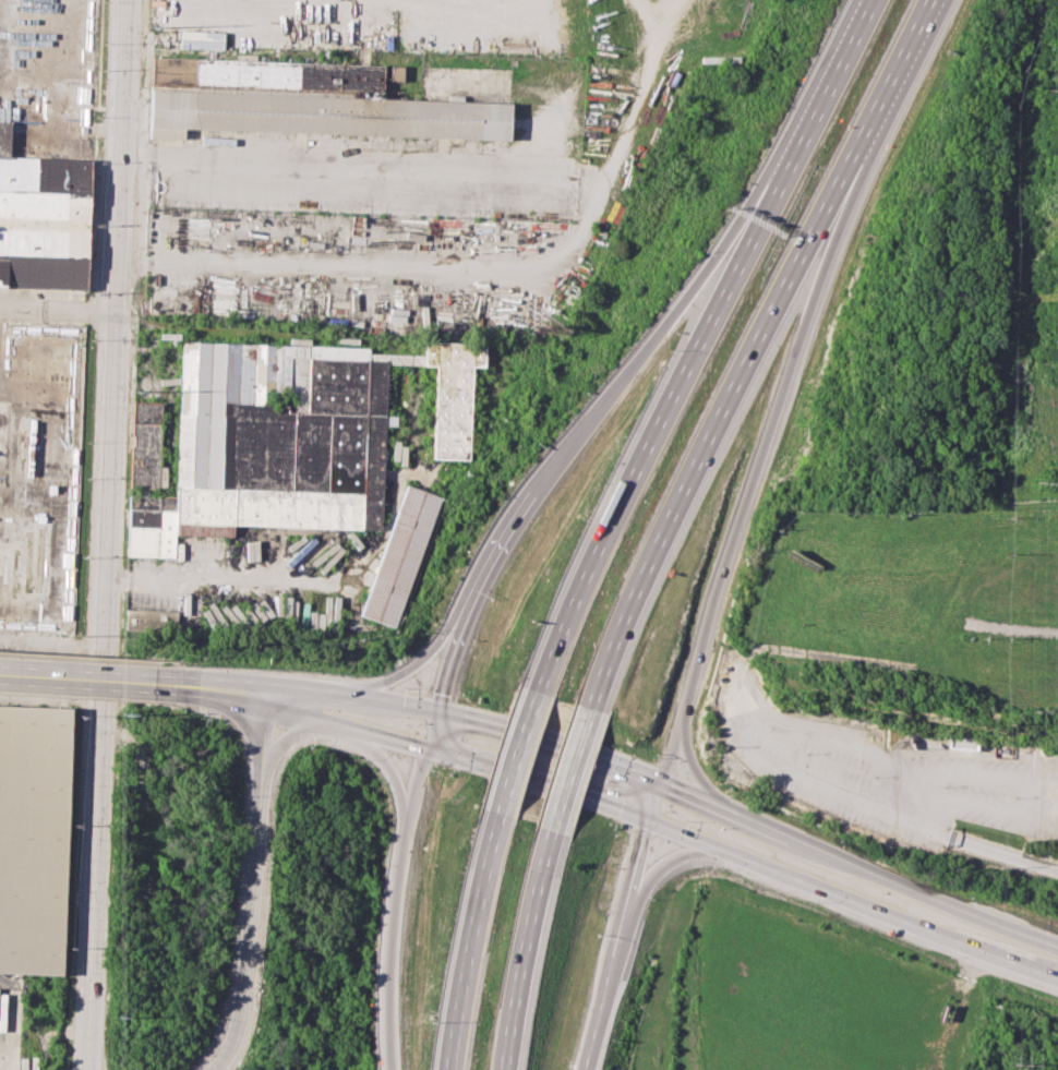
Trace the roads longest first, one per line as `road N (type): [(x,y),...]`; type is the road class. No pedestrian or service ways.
road 1 (secondary): [(129,0),(85,1069)]
road 2 (motorway): [(648,817),(833,254),(856,158)]
road 3 (trunk): [(1057,942),(658,782),(437,707)]
road 4 (motorway): [(587,711),(674,500),(856,158)]
road 5 (motorway): [(766,205),(534,690)]
road 6 (trunk): [(648,817),(953,941),(1057,975)]
road 7 (motorway): [(766,205),(503,533)]
road 8 (trunk): [(219,1069),(242,1013),(267,698)]
road 9 (motorway): [(437,707),(397,858),(387,937),(387,1069)]
road 10 (motorway): [(495,818),(444,1069)]
road 11 (motorway): [(501,1069),(528,892),(548,828)]
road 12 (trunk): [(426,746),(648,817)]
road 13 (motorway): [(866,0),(766,205)]
road 14 (motorway): [(583,1069),(630,894)]
road 15 (motorway): [(856,158),(930,0)]
road 16 (secondary): [(0,674),(173,684)]
road 17 (trunk): [(437,707),(332,693),(267,698)]
road 18 (trunk): [(267,698),(426,746)]
road 19 (motorway): [(534,690),(495,818)]
road 20 (residential): [(1057,871),(936,833)]
road 21 (motorway): [(349,726),(389,769),(401,833)]
road 22 (motorway): [(548,828),(587,711)]

